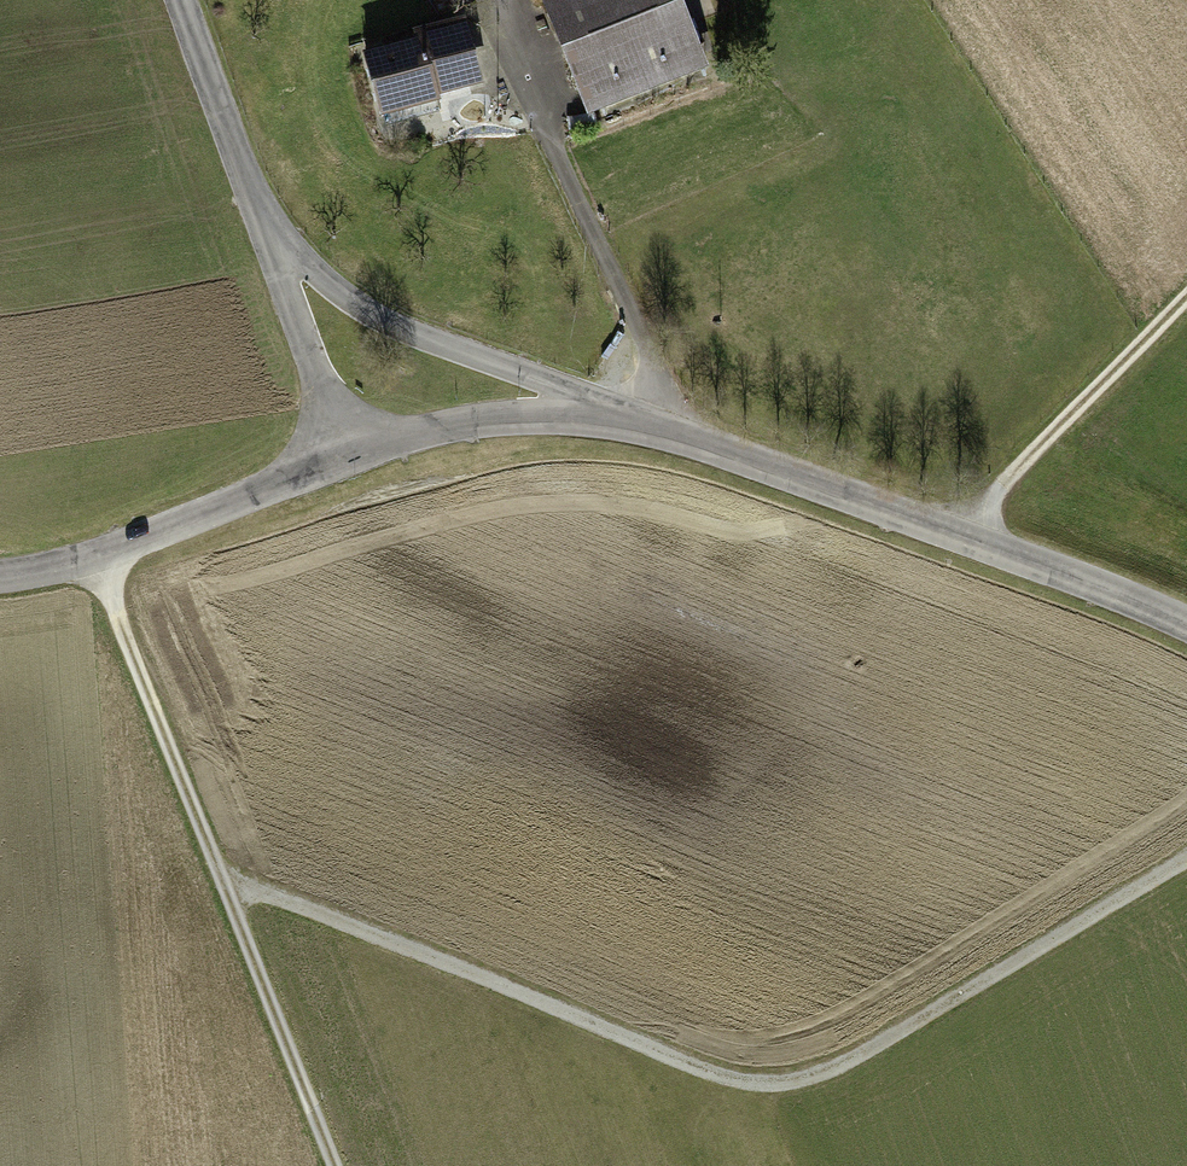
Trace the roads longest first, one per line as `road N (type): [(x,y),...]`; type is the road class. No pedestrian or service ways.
road 1 (track): [(228,895),(275,898),(752,1083),(809,1081),(862,1057),(1186,863)]
road 2 (track): [(98,556),(334,1165)]
road 3 (tertiary): [(1186,624),(959,534),(646,427)]
road 4 (unclassified): [(646,427),(361,304),(261,220)]
road 5 (tertiary): [(345,454),(98,556),(0,578)]
road 6 (track): [(1186,295),(959,534)]
road 7 (tertiary): [(646,427),(516,417),(345,454)]
road 8 (unclassified): [(261,220),(345,454)]
road 9 (unclassified): [(261,220),(180,0)]

